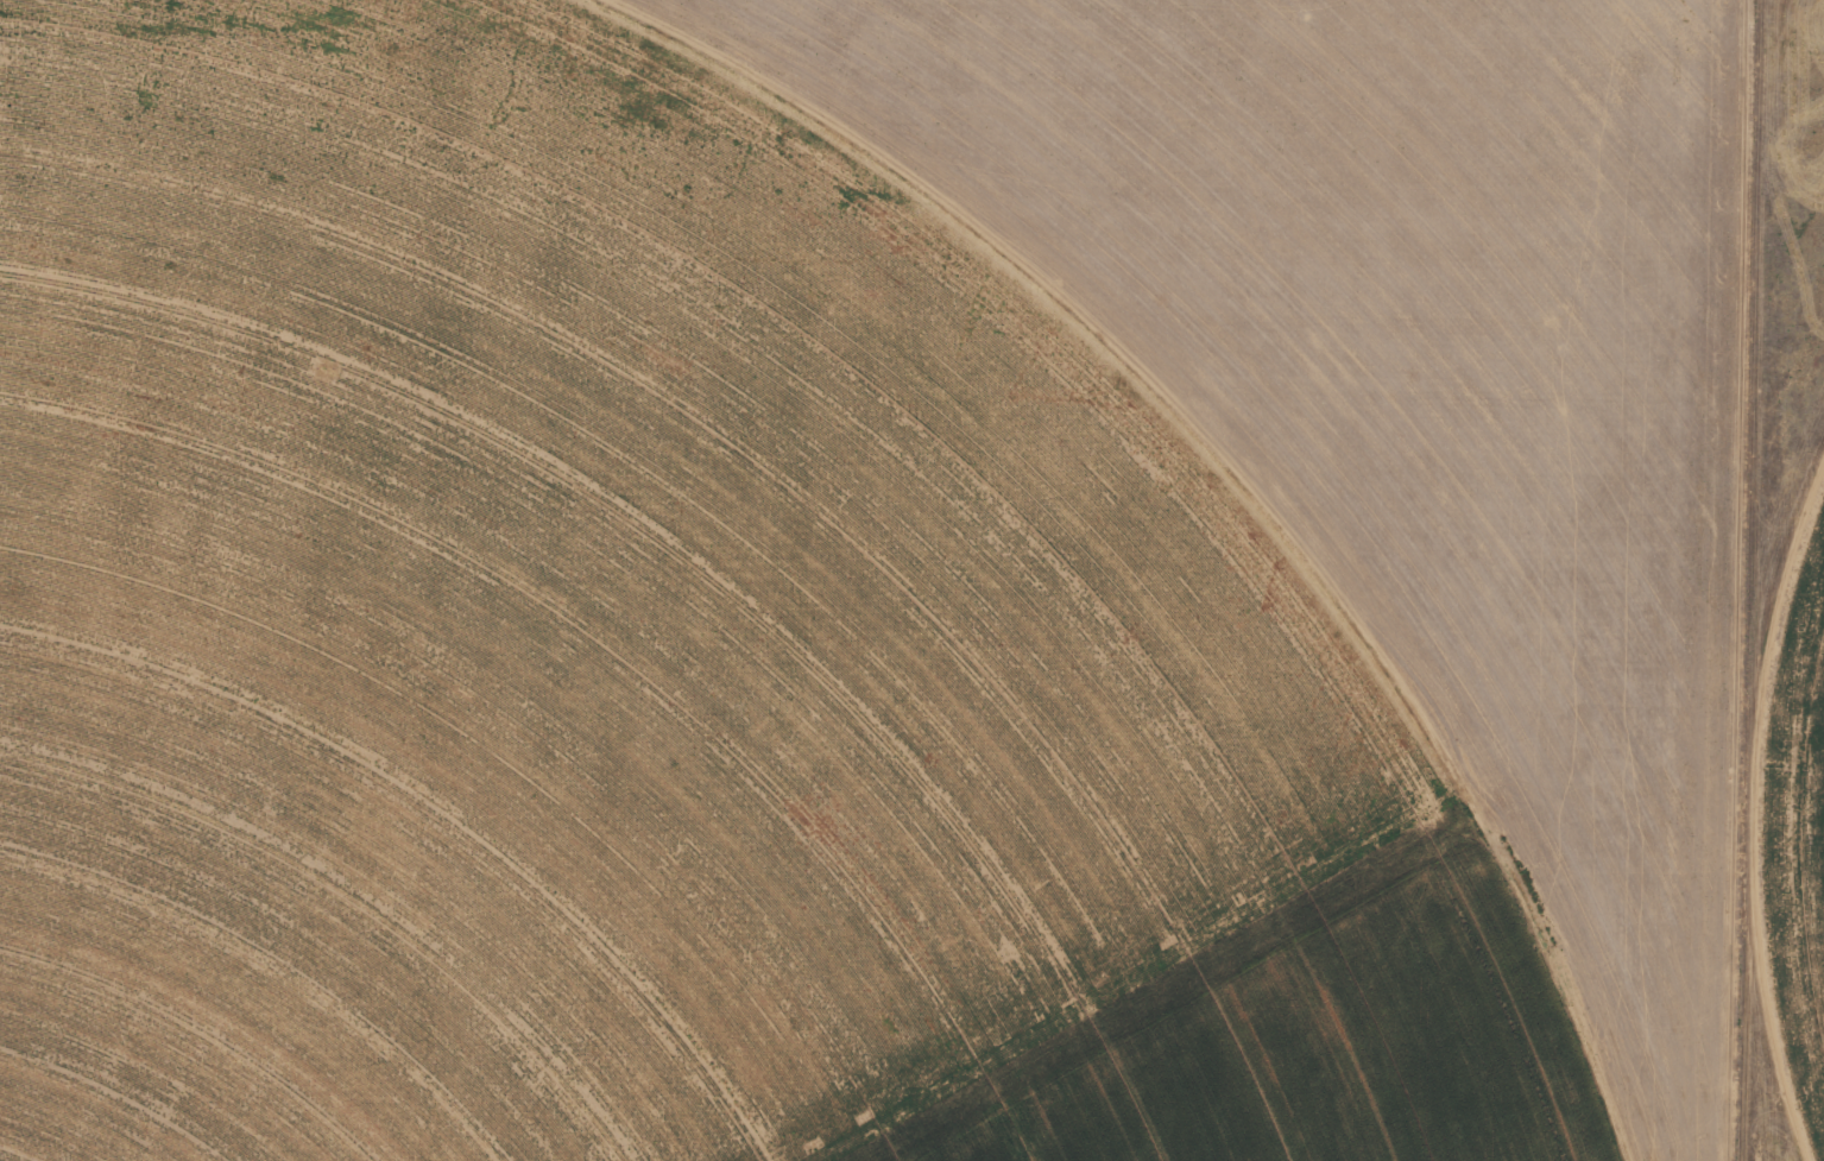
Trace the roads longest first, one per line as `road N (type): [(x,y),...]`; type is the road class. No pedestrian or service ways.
road 1 (residential): [(1711,1160),(1743,0)]

